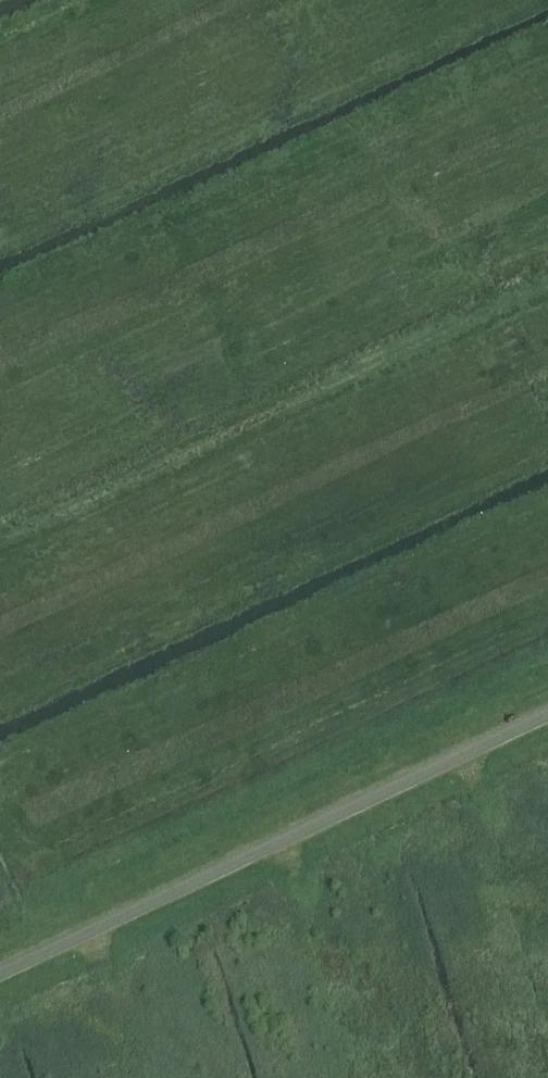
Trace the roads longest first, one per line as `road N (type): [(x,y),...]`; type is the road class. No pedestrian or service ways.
road 1 (unclassified): [(0,975),(547,717)]

